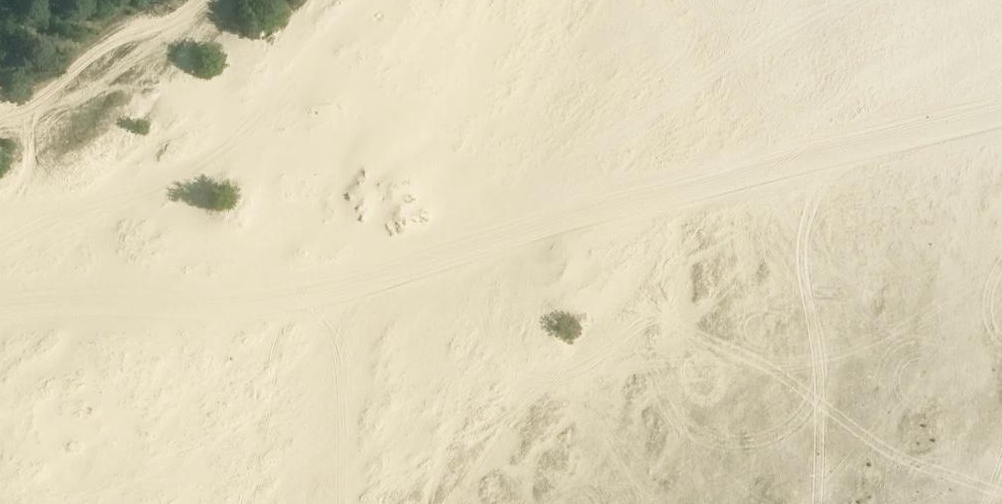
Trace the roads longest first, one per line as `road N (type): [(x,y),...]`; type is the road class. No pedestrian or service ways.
road 1 (track): [(1001,93),(905,109),(582,190),(295,309),(241,318),(67,287),(0,297)]
road 2 (track): [(0,98),(62,83),(124,37),(219,0)]

